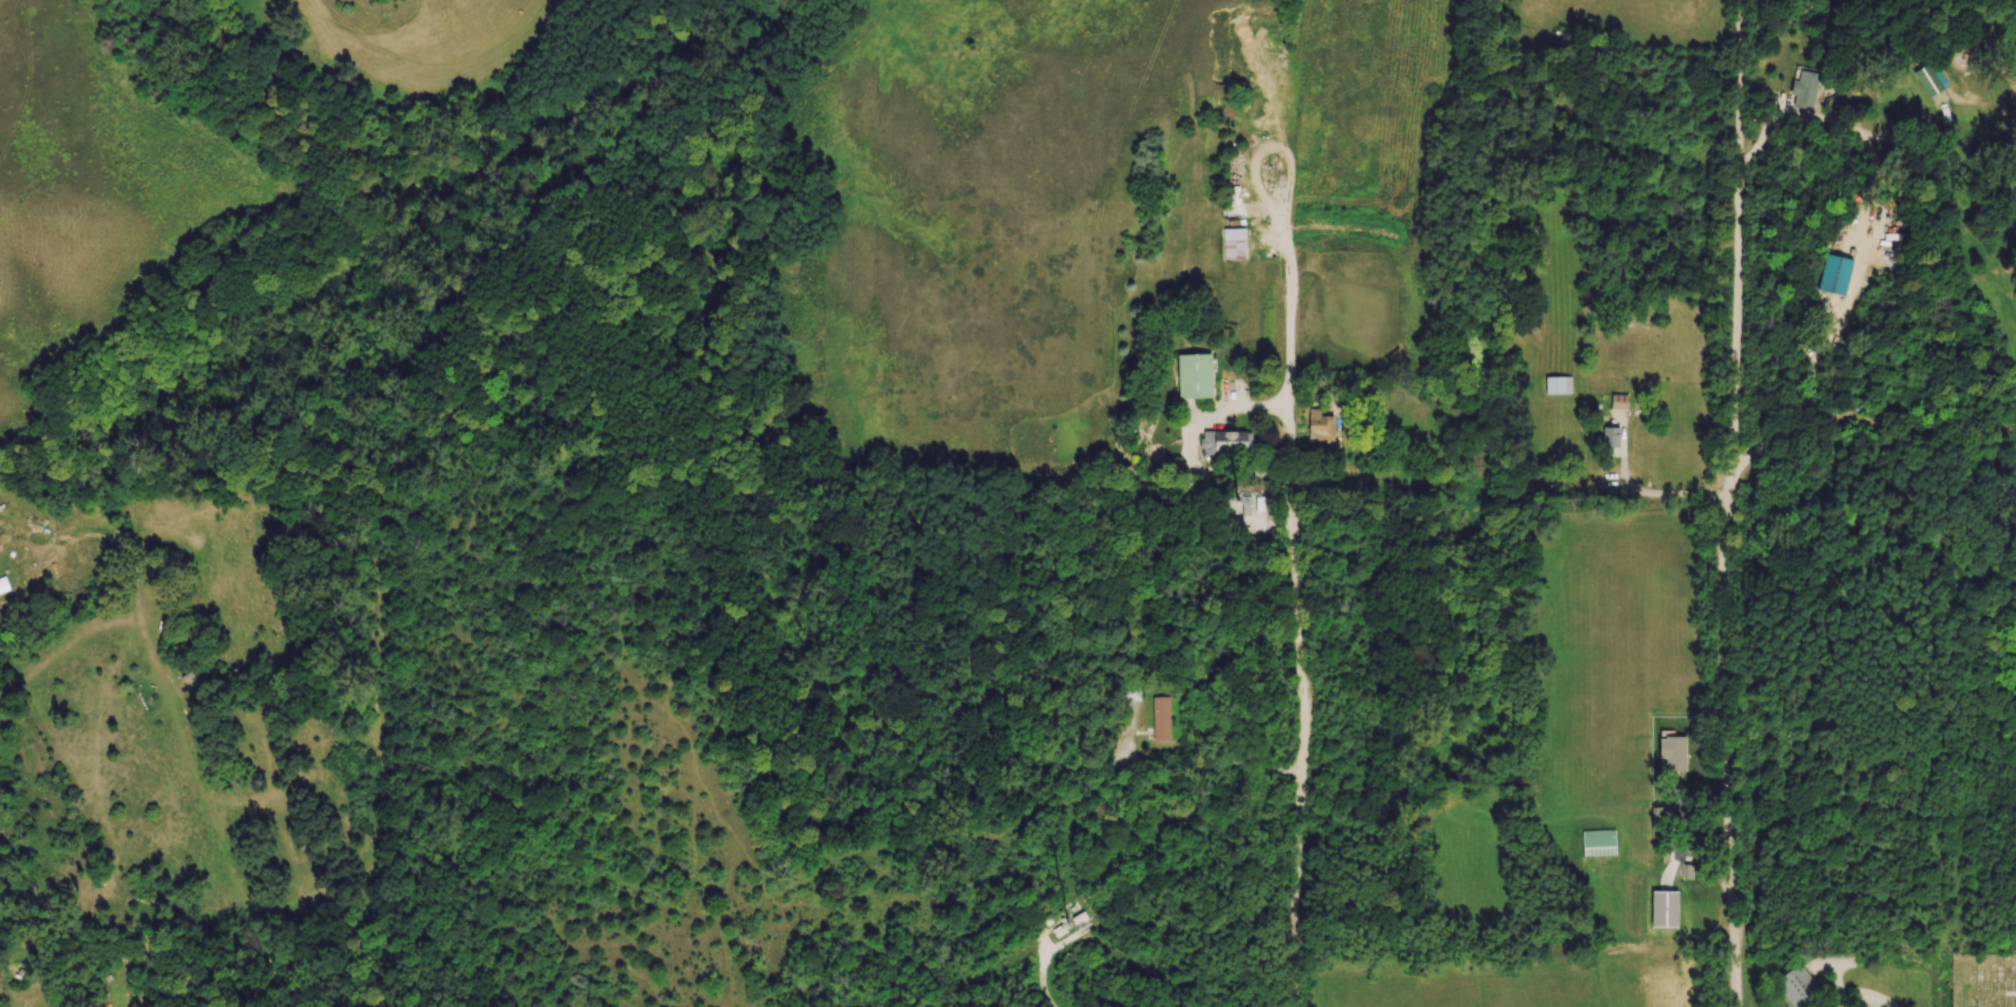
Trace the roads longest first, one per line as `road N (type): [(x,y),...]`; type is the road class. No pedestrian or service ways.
road 1 (residential): [(1288,265),(1302,717),(1296,1006)]
road 2 (residential): [(1737,945),(1721,593),(1735,430)]
road 3 (residential): [(1735,430),(1740,0)]

